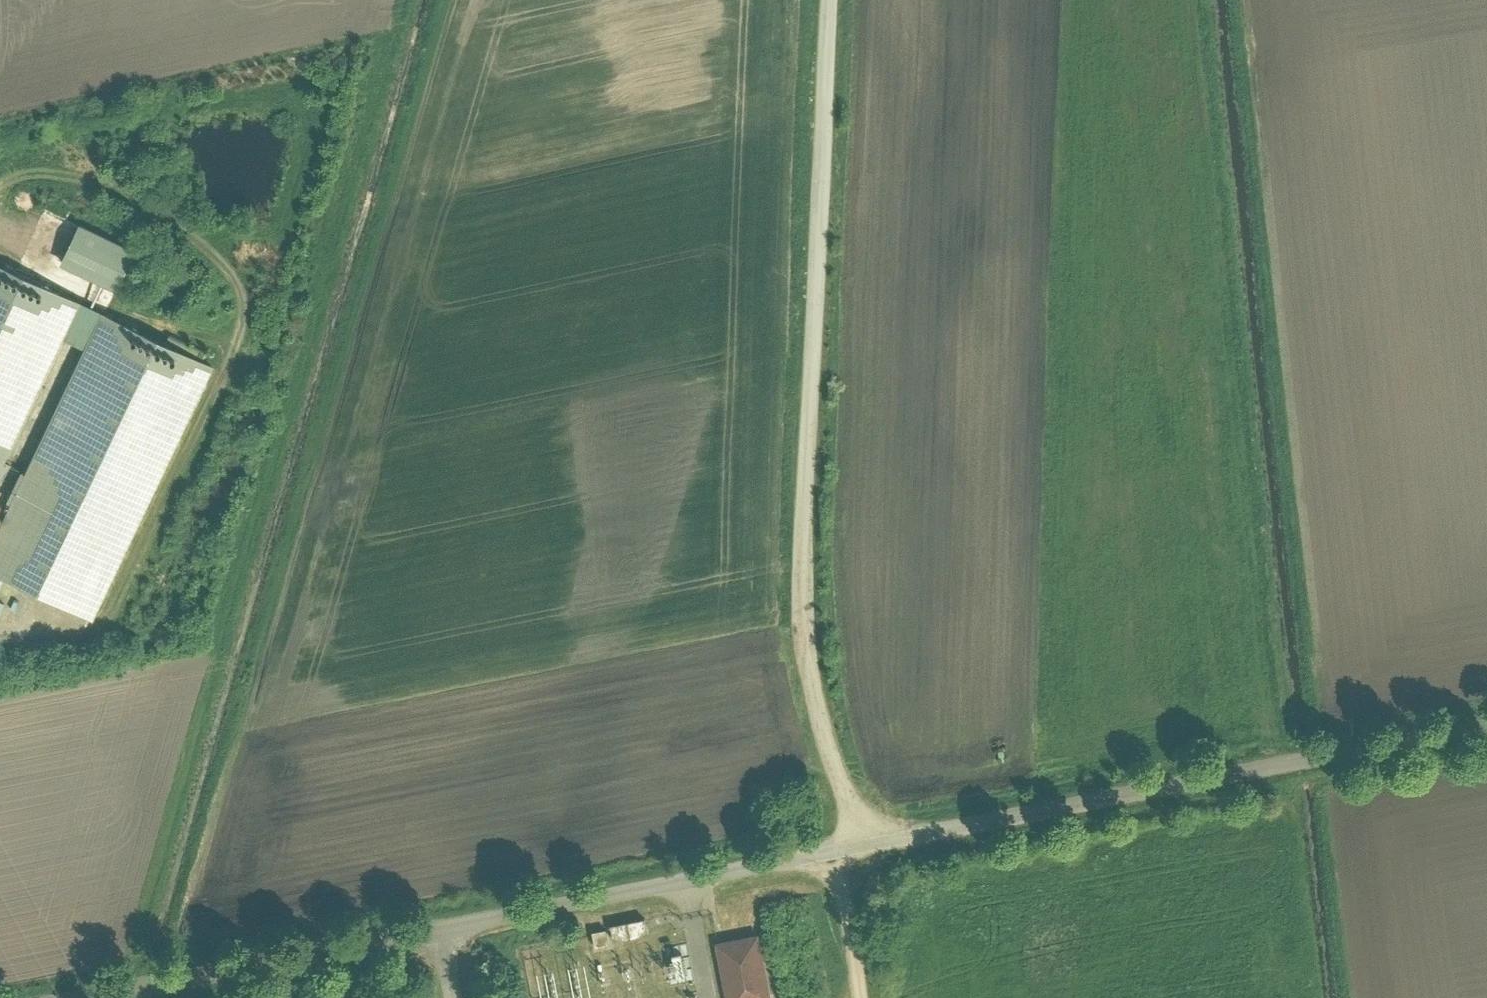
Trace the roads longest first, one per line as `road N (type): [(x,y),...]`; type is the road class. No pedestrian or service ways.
road 1 (residential): [(1486,734),(111,997)]
road 2 (track): [(831,0),(804,623),(853,858)]
road 3 (track): [(867,997),(839,861)]

